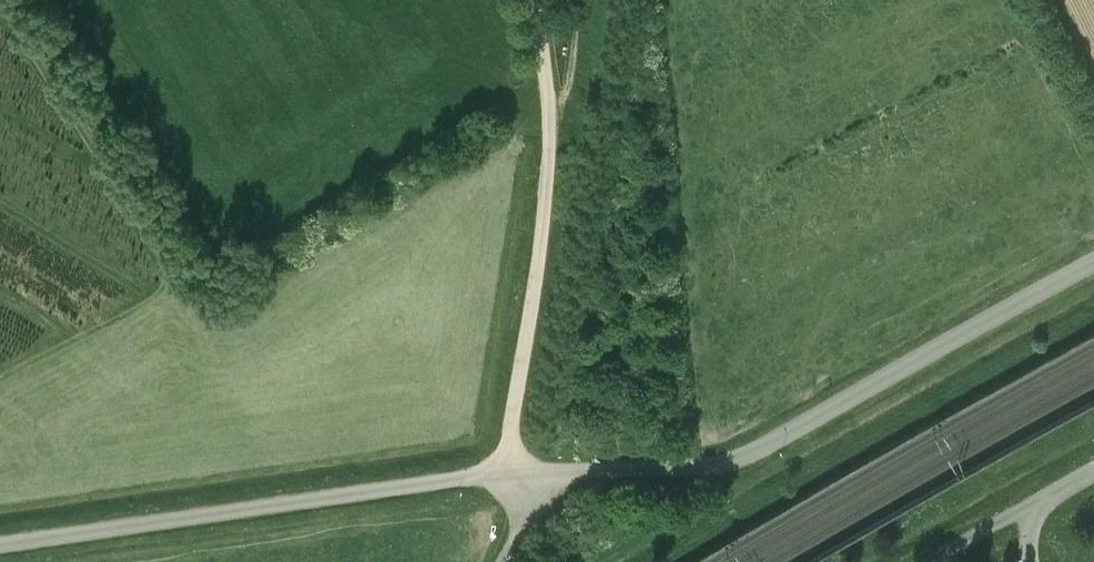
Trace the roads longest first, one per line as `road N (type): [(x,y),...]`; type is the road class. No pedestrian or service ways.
road 1 (motorway): [(1081,0),(606,246),(322,404),(64,561)]
road 2 (motorway): [(179,561),(591,318),(1093,61)]
road 3 (unclassified): [(509,474),(719,471),(1093,266)]
road 4 (unclassified): [(0,543),(509,474)]
road 5 (unclassified): [(509,474),(552,164),(531,0)]
road 6 (unclassified): [(934,561),(1046,496)]

